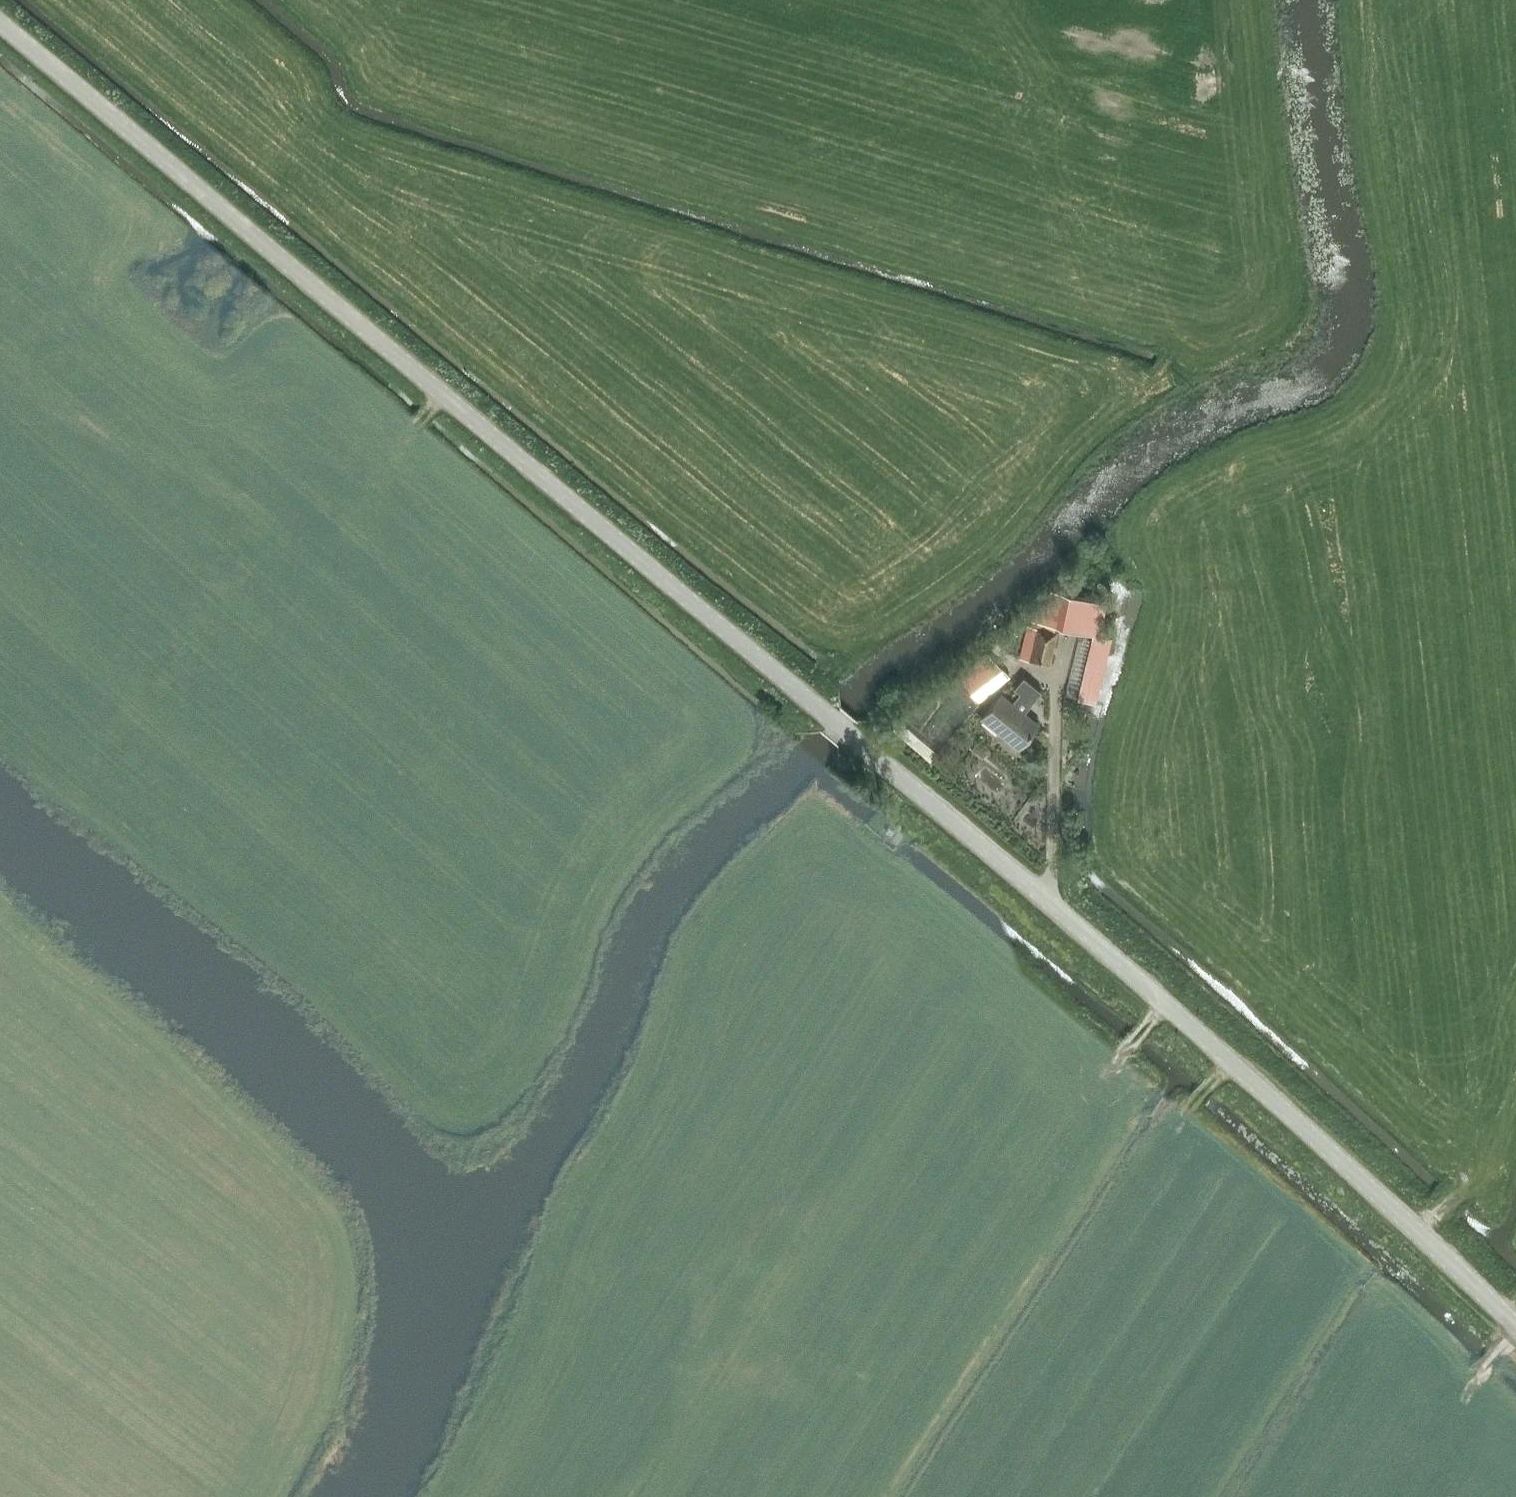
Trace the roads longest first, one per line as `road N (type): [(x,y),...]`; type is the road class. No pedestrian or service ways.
road 1 (tertiary): [(1515,1327),(1043,898),(0,23)]

